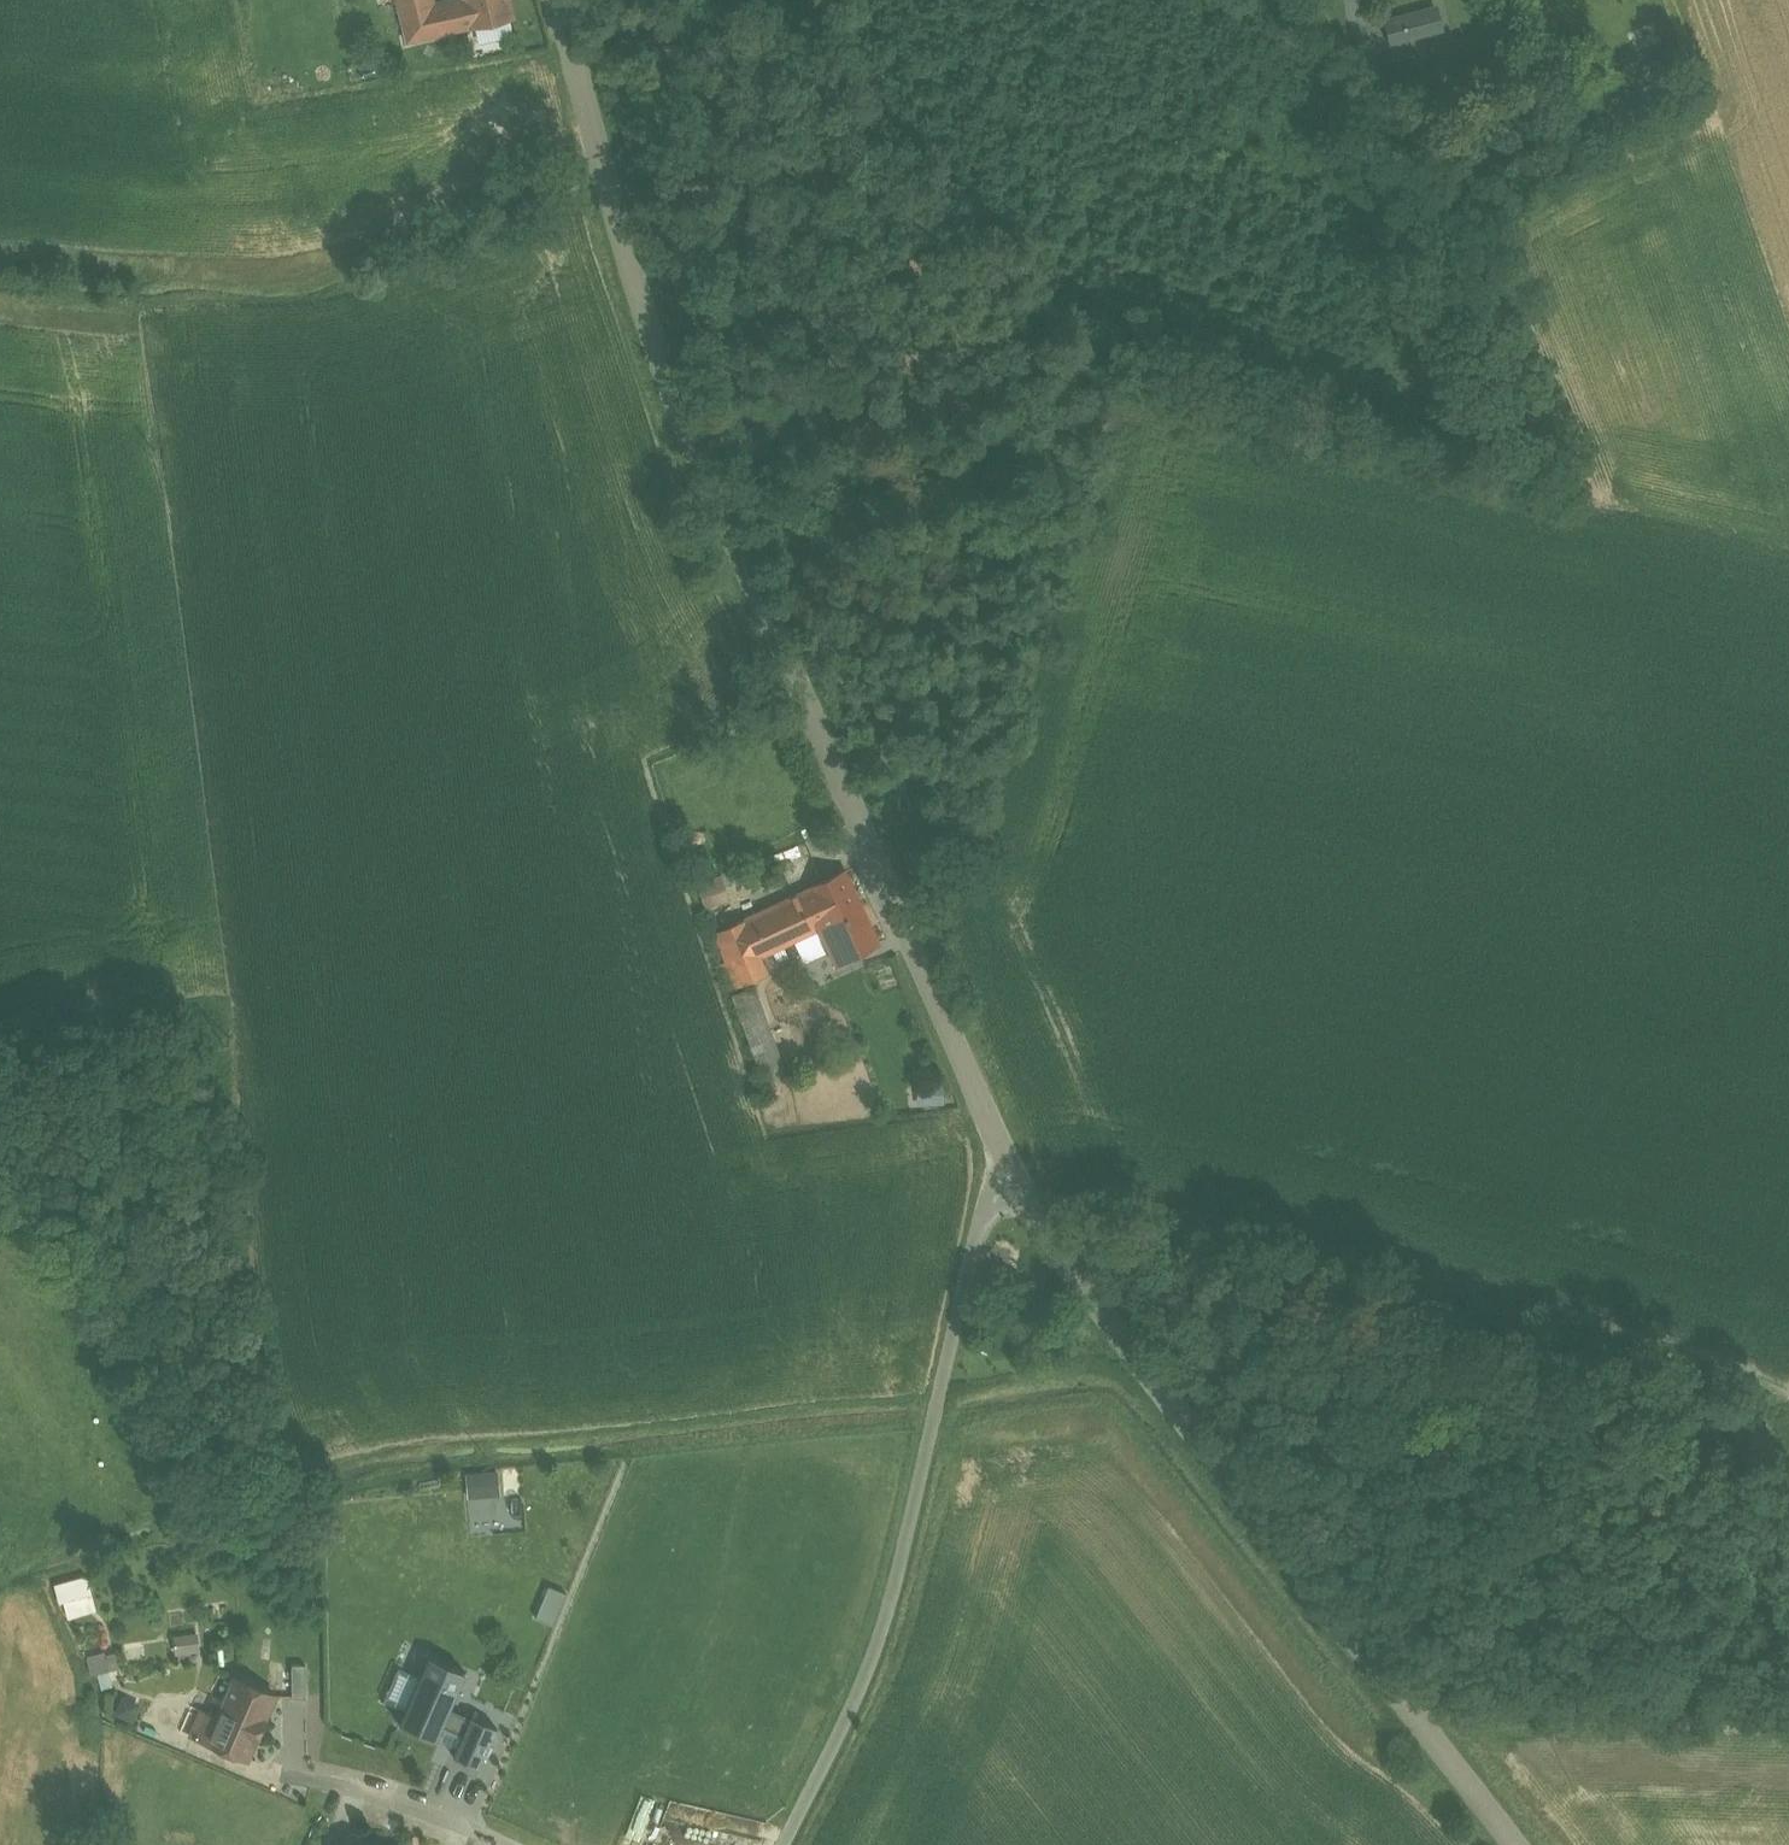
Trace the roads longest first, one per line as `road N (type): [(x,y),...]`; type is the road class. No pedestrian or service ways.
road 1 (unclassified): [(559,0),(647,321),(1009,1166)]
road 2 (unclassified): [(1009,1166),(1051,1239),(1519,1844)]
road 3 (unclassified): [(782,1844),(868,1670),(987,1213),(1009,1166)]
road 4 (residential): [(313,1765),(419,1792),(538,1844)]

